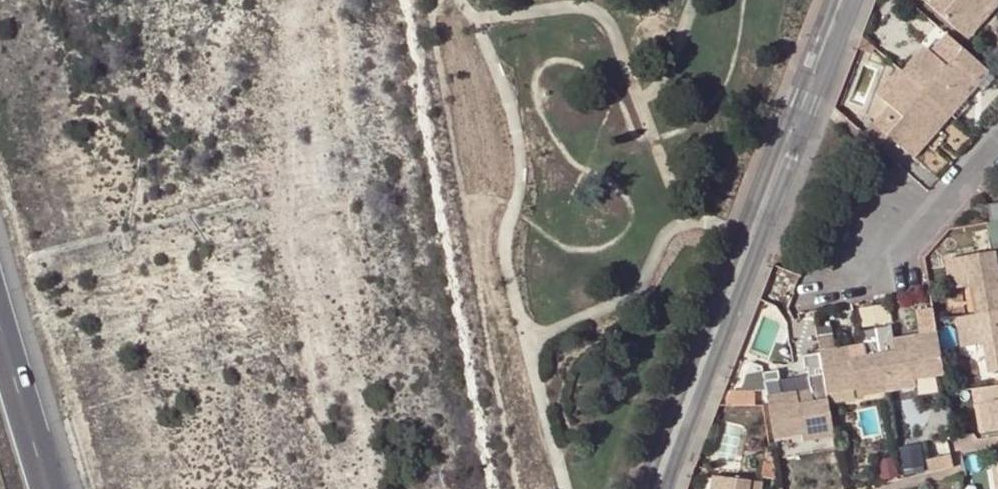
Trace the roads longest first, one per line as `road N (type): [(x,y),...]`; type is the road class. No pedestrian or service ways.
road 1 (residential): [(658,488),(845,0)]
road 2 (residential): [(997,136),(869,288)]
road 3 (motorway): [(48,488),(0,330)]

